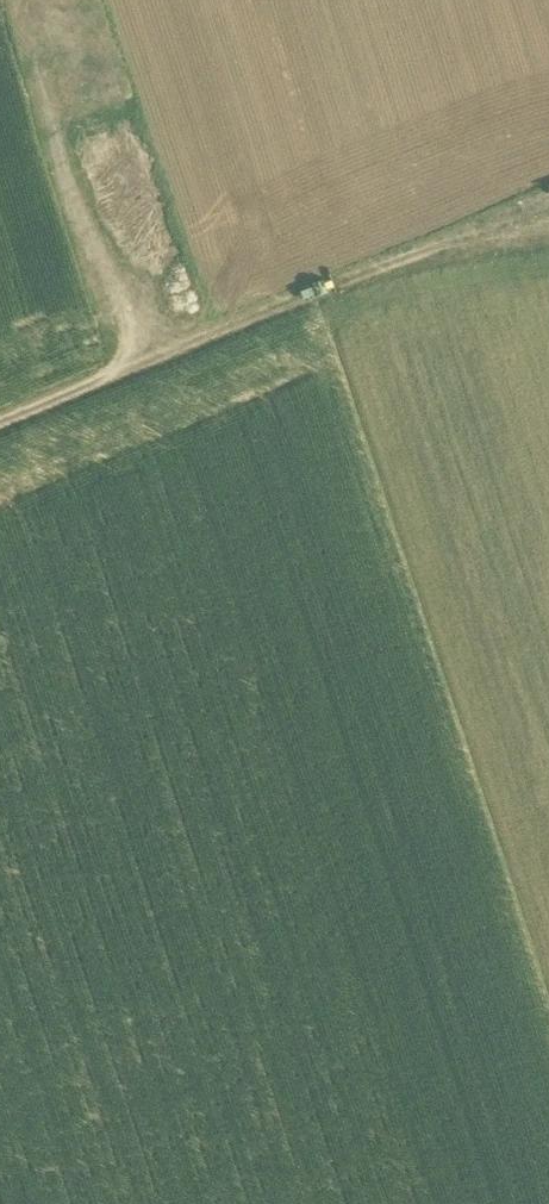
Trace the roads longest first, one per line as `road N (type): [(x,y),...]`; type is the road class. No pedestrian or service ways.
road 1 (track): [(548,198),(0,421)]

